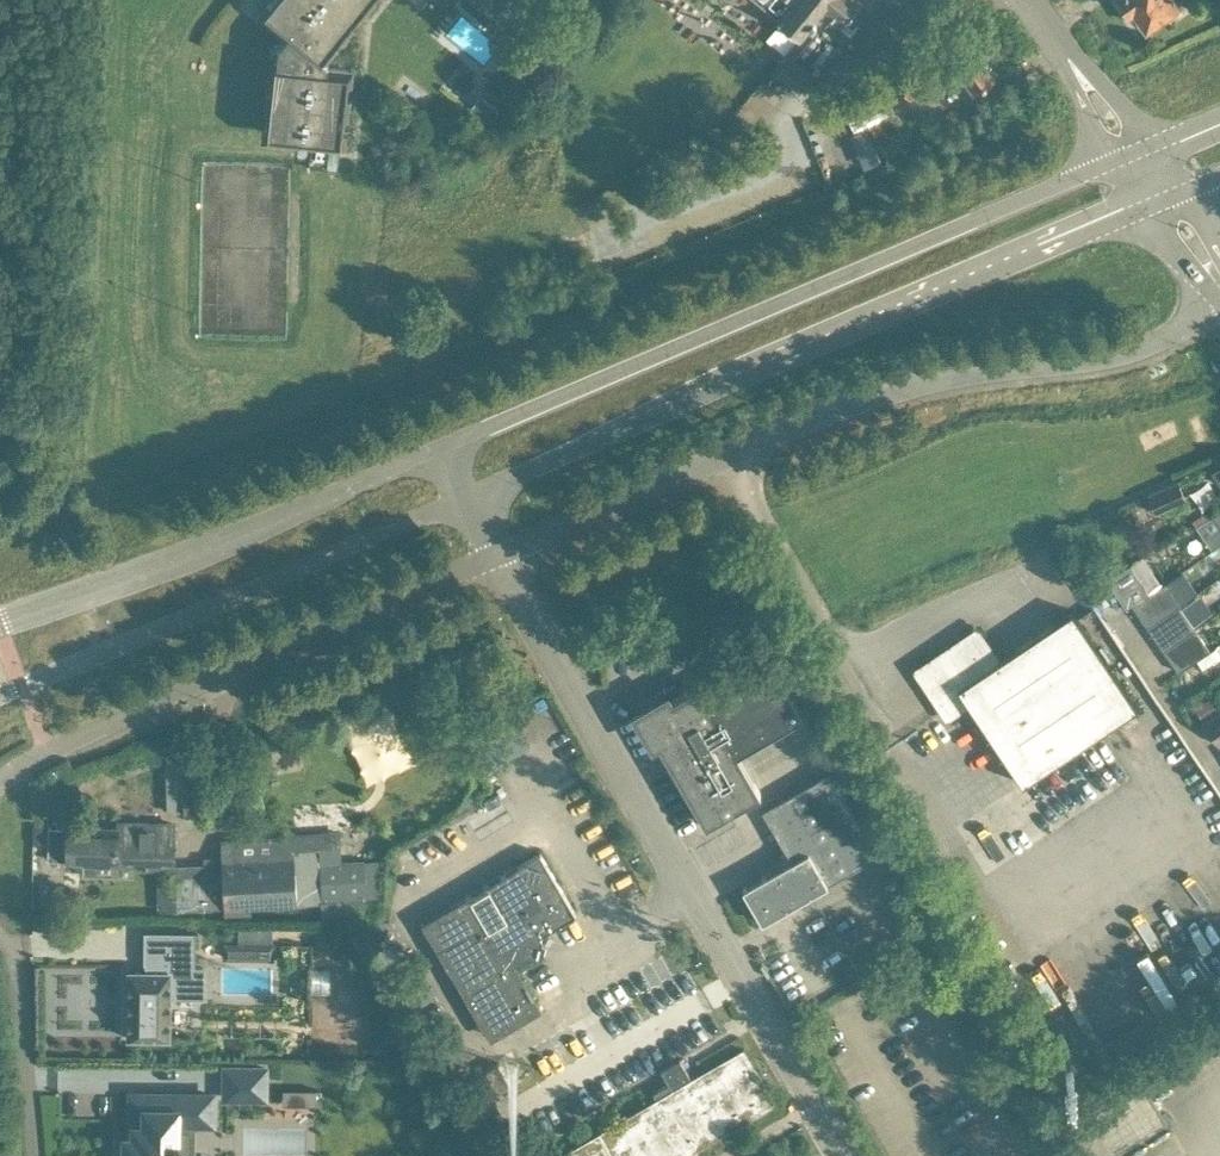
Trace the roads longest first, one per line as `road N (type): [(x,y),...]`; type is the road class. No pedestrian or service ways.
road 1 (unclassified): [(499,556),(861,403),(978,373),(1118,357),(1219,311)]
road 2 (unclassified): [(465,498),(1163,196)]
road 3 (unclassified): [(1136,154),(442,448)]
road 4 (unclassified): [(0,778),(47,750),(499,556)]
road 5 (unclassified): [(0,697),(465,498)]
road 6 (unclassified): [(442,448),(211,547),(0,621)]
road 7 (unclassified): [(38,1155),(22,981),(0,935)]
road 8 (unclassified): [(1136,154),(1028,0)]

